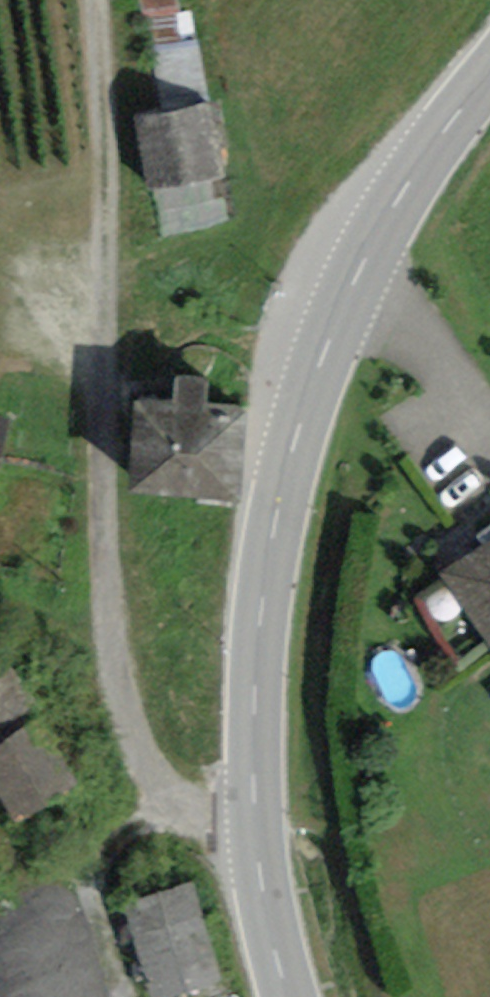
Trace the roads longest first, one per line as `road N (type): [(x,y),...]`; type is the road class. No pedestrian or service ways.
road 1 (secondary): [(290,996),(268,914),(253,805),(261,622),(276,516),(324,355),(357,279),(429,156),(489,76)]
road 2 (track): [(253,805),(185,802),(154,779),(126,709),(106,569),(100,0)]

